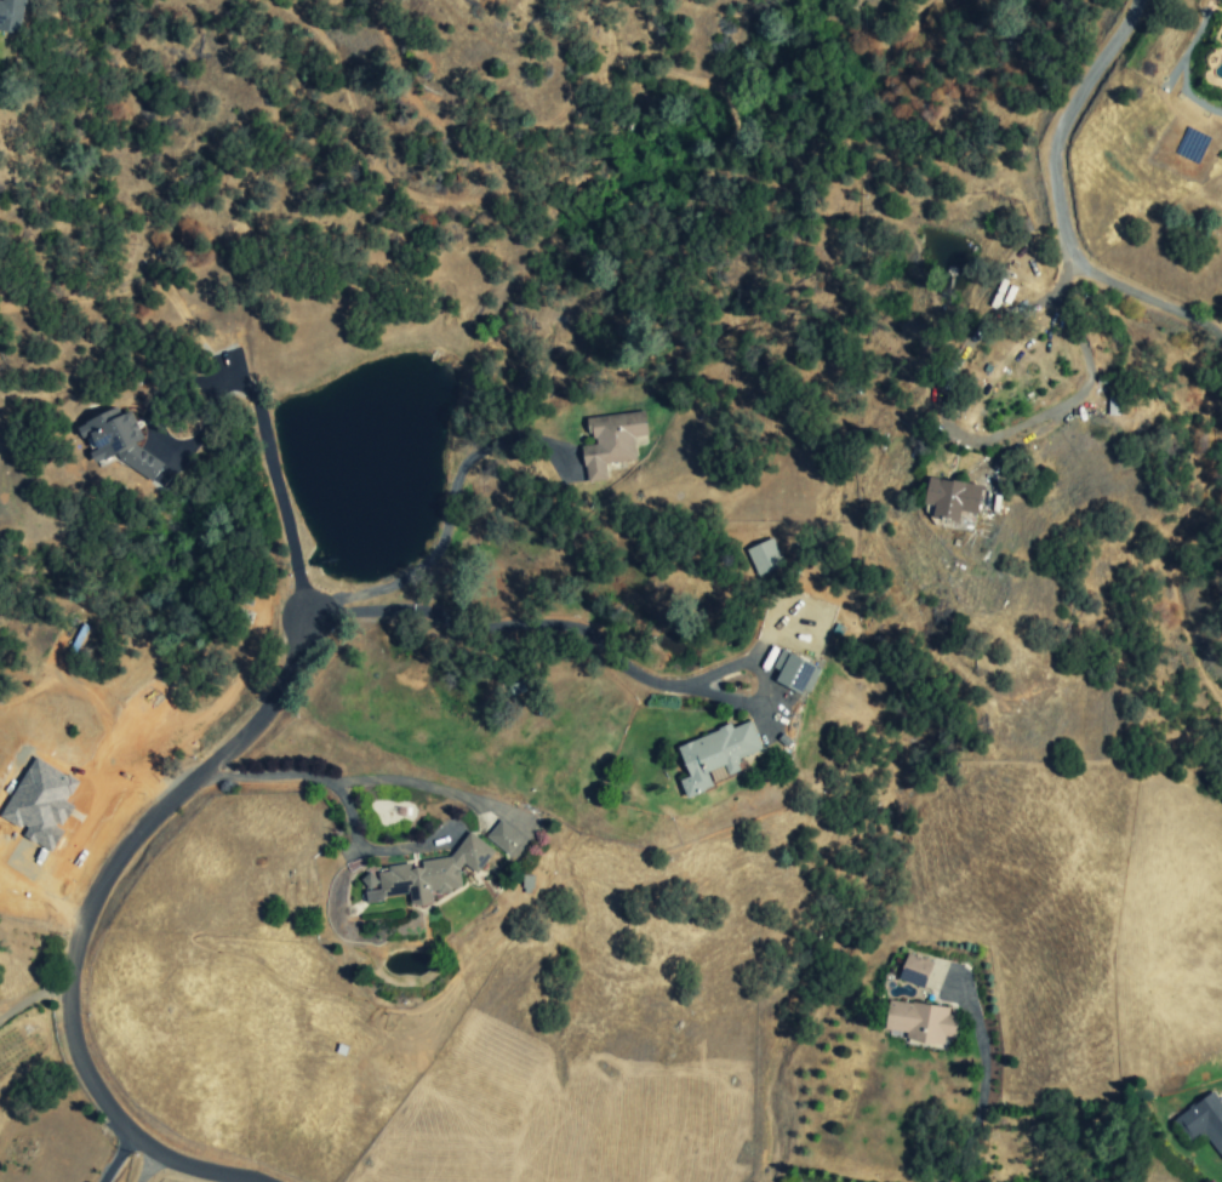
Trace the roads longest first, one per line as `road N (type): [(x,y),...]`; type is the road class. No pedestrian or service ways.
road 1 (residential): [(251,1181),(181,1170),(126,1135),(74,1070),(62,999),(82,914),(129,835),(262,710),(290,662),(302,616)]
road 2 (residential): [(1133,0),(1053,142),(1061,225),(1087,272),(1186,316),(1221,343)]

